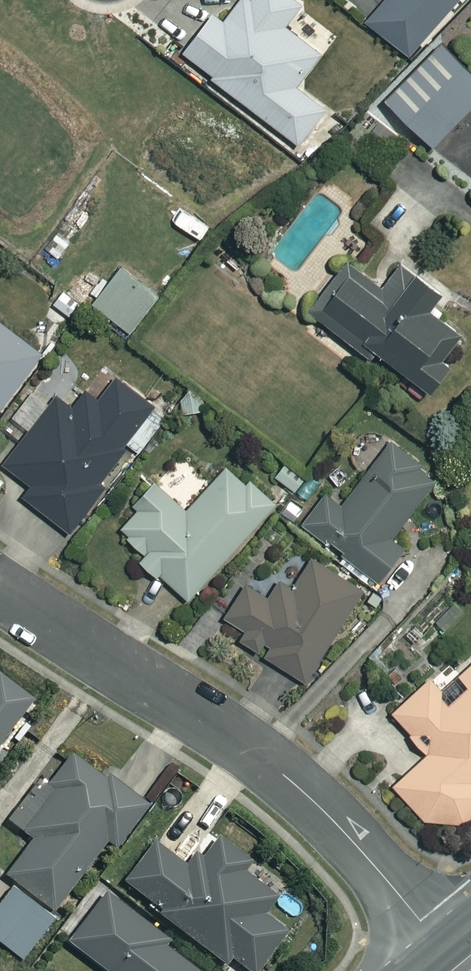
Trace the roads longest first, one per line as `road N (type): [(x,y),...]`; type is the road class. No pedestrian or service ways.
road 1 (residential): [(0,587),(284,775),(360,849),(442,949)]

